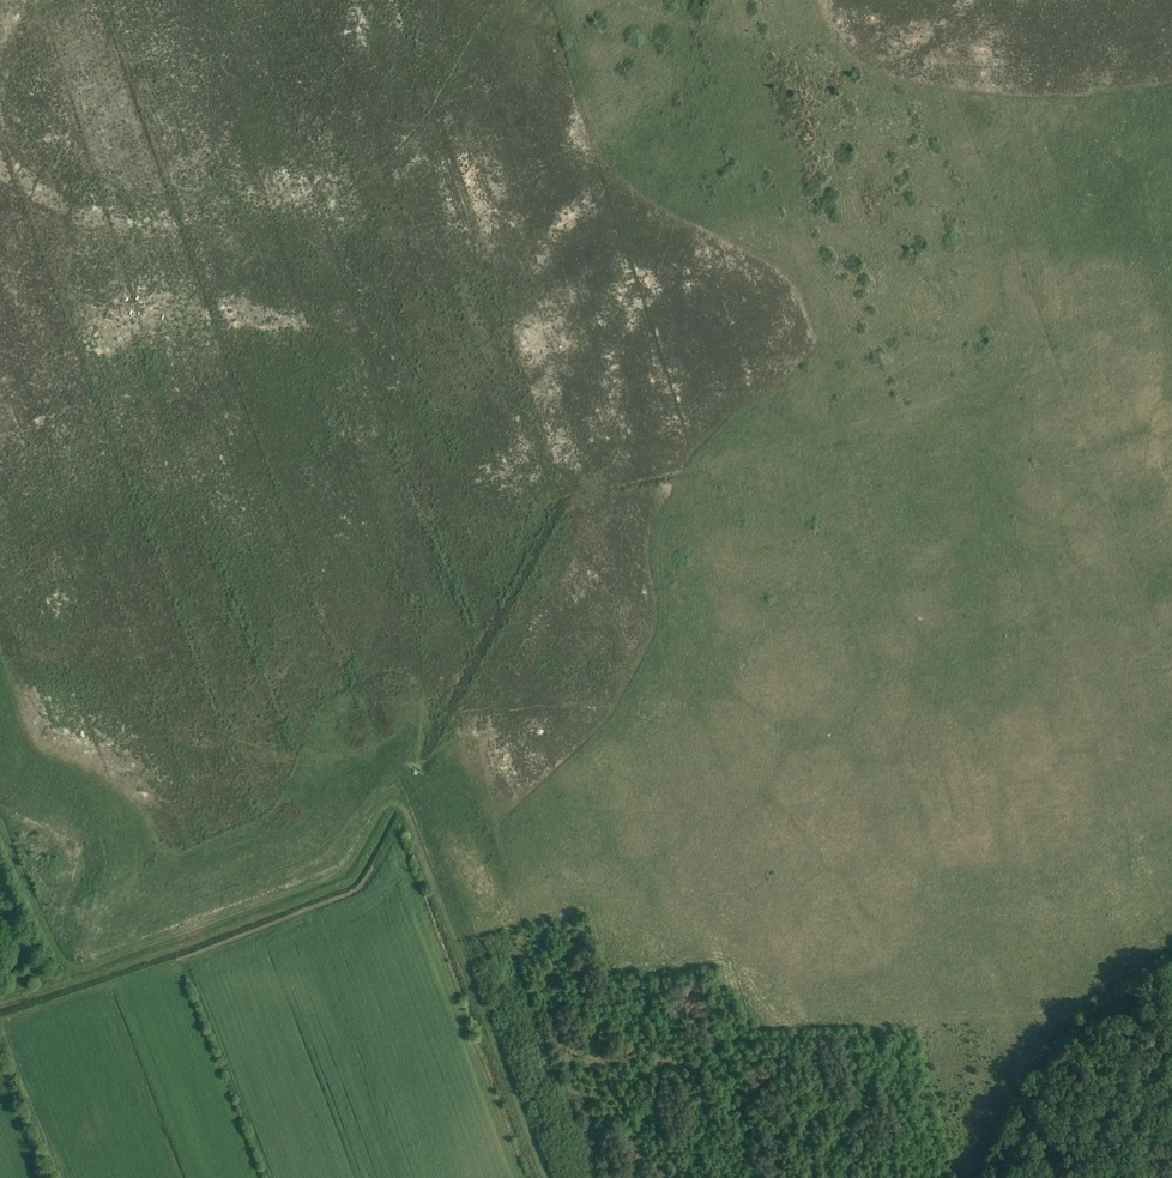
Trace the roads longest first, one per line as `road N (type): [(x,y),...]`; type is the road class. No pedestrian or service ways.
road 1 (track): [(0,819),(64,966),(80,973),(346,875),(391,803),(406,806),(546,1177)]
road 2 (track): [(1171,972),(1063,1035),(998,1177)]

